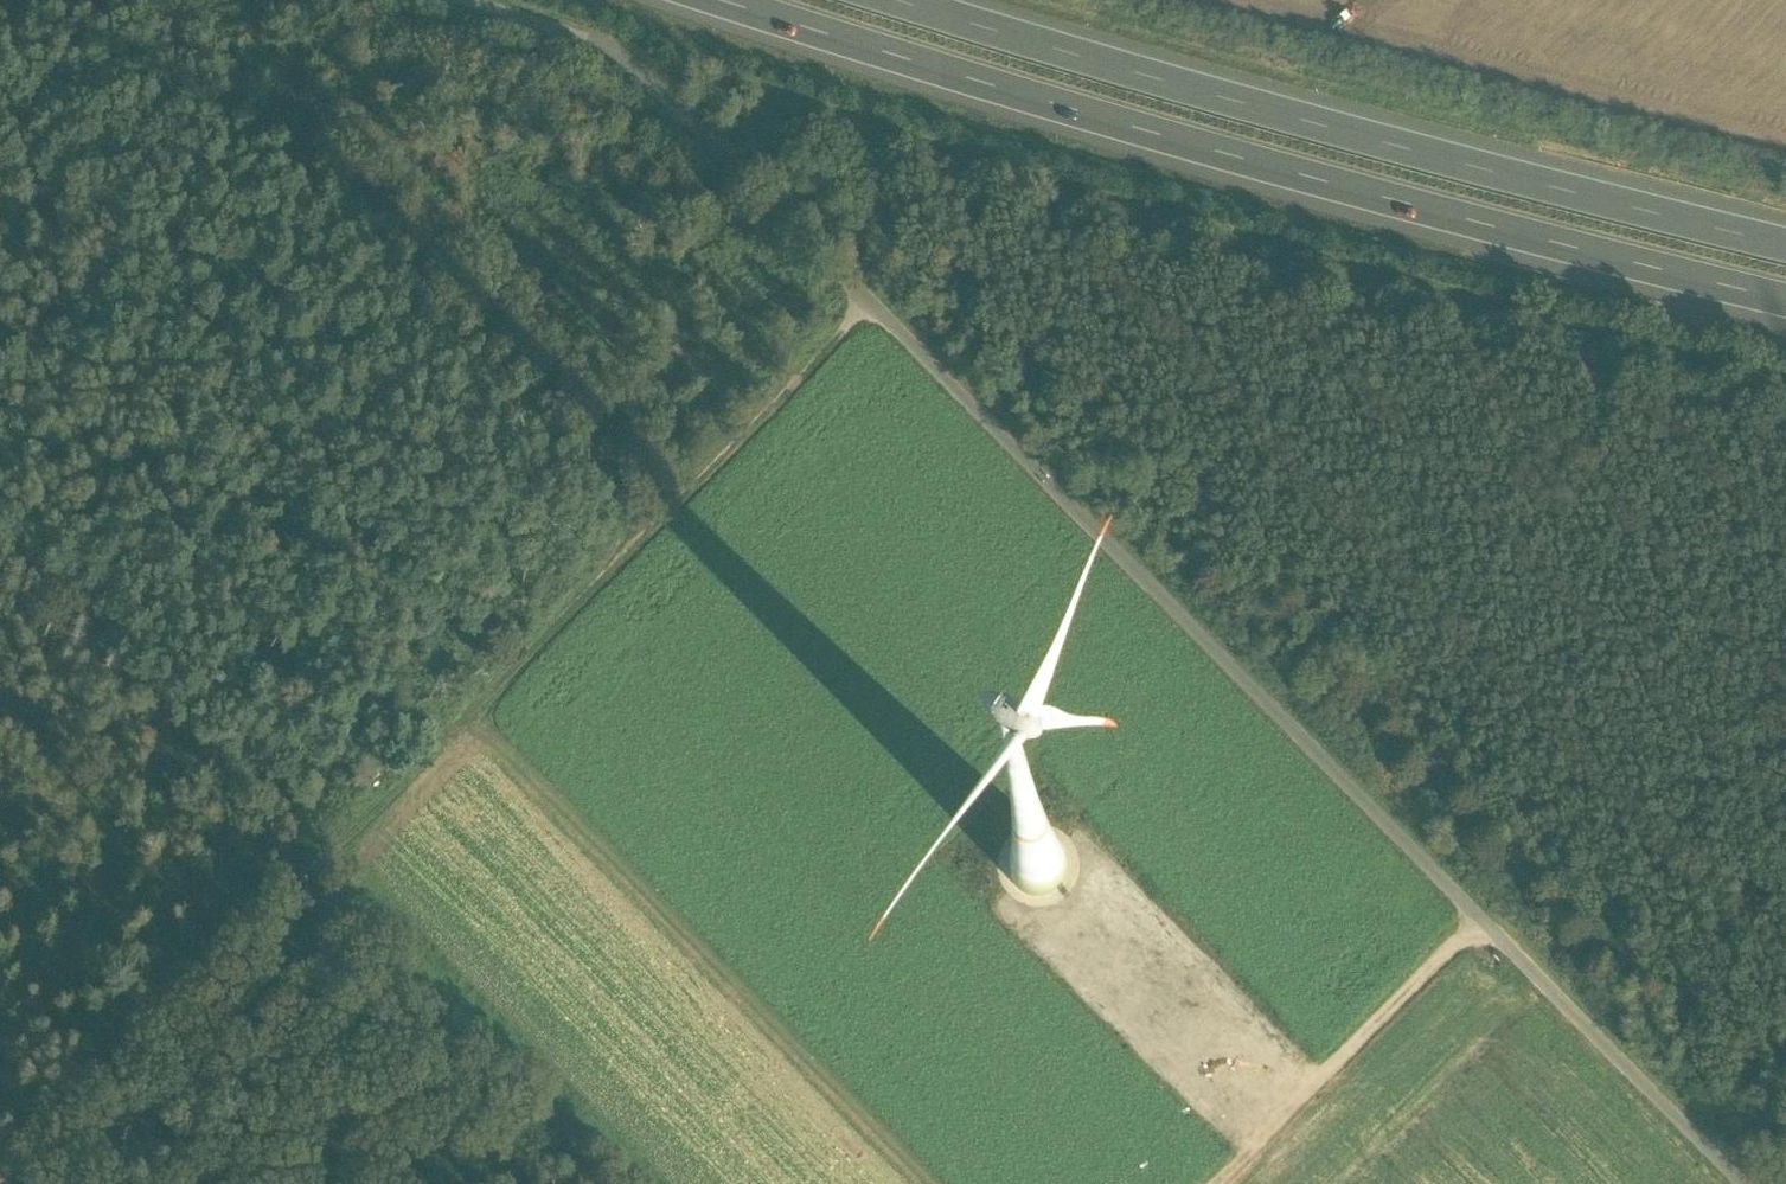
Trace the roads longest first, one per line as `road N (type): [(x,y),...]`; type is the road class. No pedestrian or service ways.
road 1 (track): [(866,299),(0,1178)]
road 2 (motorway): [(751,0),(1481,222),(1785,299)]
road 3 (motorway): [(1785,239),(1493,169),(913,0)]
road 4 (track): [(1481,922),(866,299)]
road 5 (track): [(866,299),(631,62),(469,0)]
road 6 (track): [(1481,922),(1216,1183)]
road 7 (track): [(1740,1183),(1481,922)]

